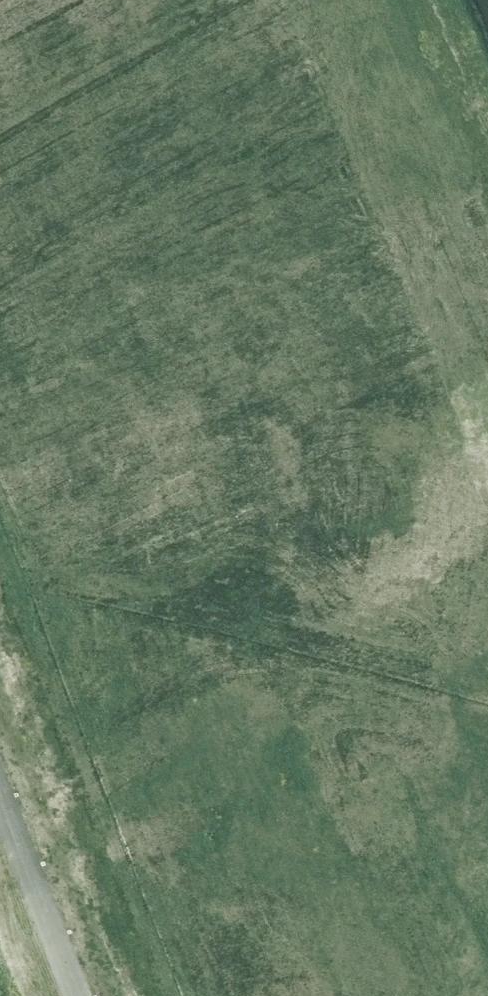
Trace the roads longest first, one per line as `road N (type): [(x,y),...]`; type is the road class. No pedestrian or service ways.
road 1 (unclassified): [(76,995),(12,831)]

